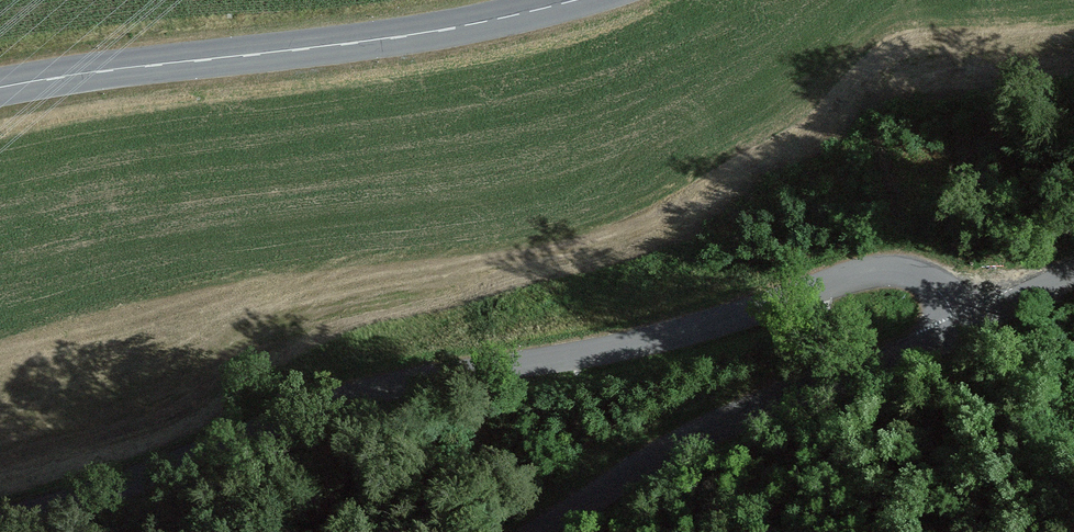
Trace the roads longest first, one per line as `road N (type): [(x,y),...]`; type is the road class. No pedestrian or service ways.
road 1 (tertiary): [(969,326),(916,275),(853,273),(661,341),(347,402),(108,492),(0,522)]
road 2 (tertiary): [(576,0),(433,31),(0,88)]
road 3 (tertiary): [(556,531),(734,422),(883,371),(969,326)]

